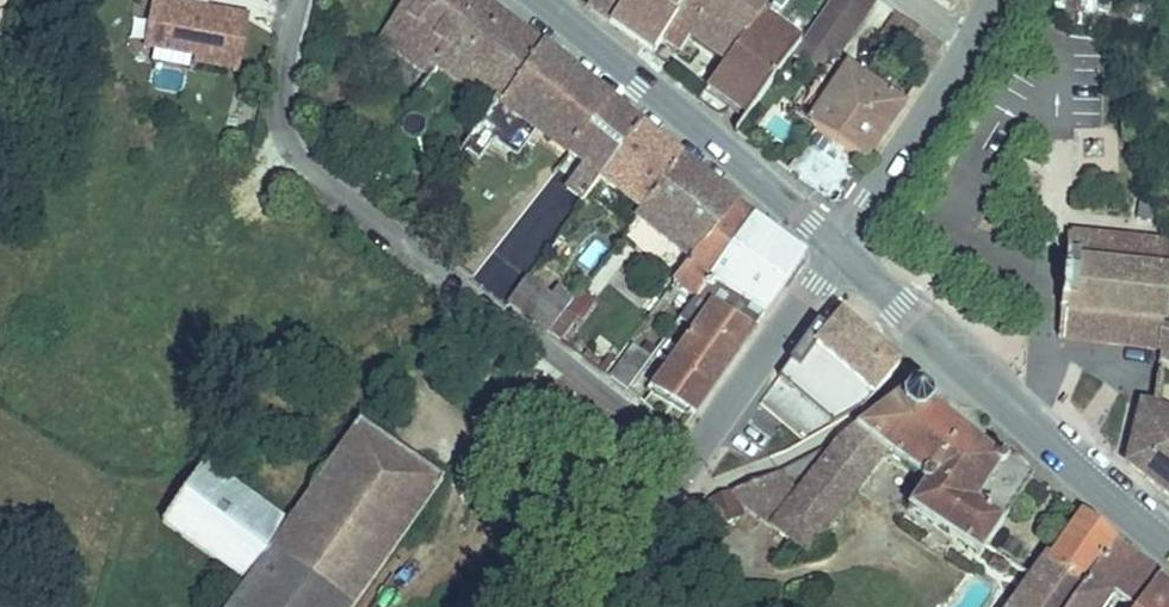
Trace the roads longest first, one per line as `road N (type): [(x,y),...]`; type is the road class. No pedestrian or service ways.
road 1 (secondary): [(843,251),(1066,465),(1168,544)]
road 2 (tertiary): [(590,606),(843,251)]
road 3 (secondary): [(545,0),(843,251)]
road 4 (tertiary): [(843,251),(971,44)]

